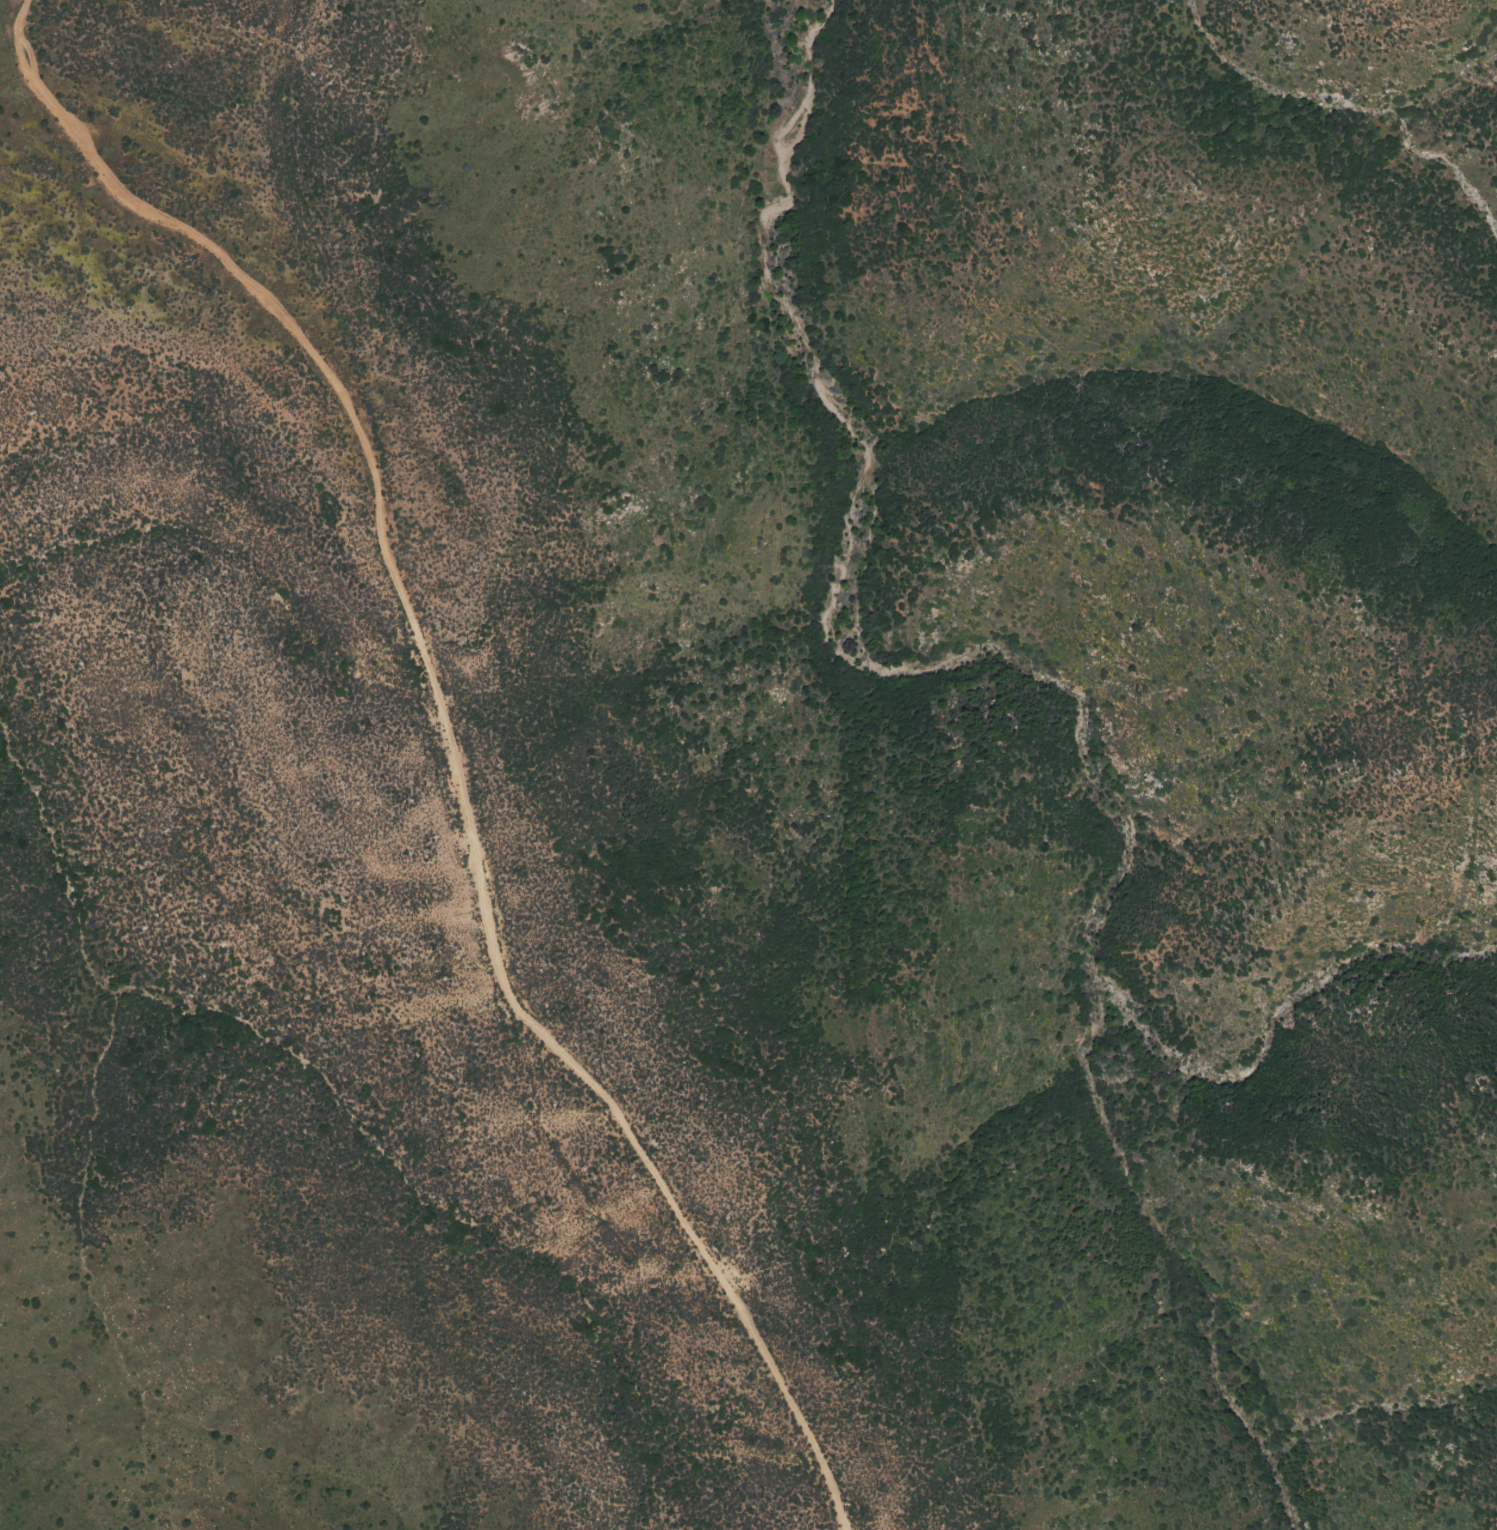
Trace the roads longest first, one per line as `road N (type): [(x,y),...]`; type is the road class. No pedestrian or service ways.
road 1 (track): [(25,0),(14,27),(16,66),(37,101),(127,202),(211,256),(264,307),(343,408),(369,465),(377,546),(442,720),(482,930),(502,991),(622,1134),(750,1341),(840,1529)]

